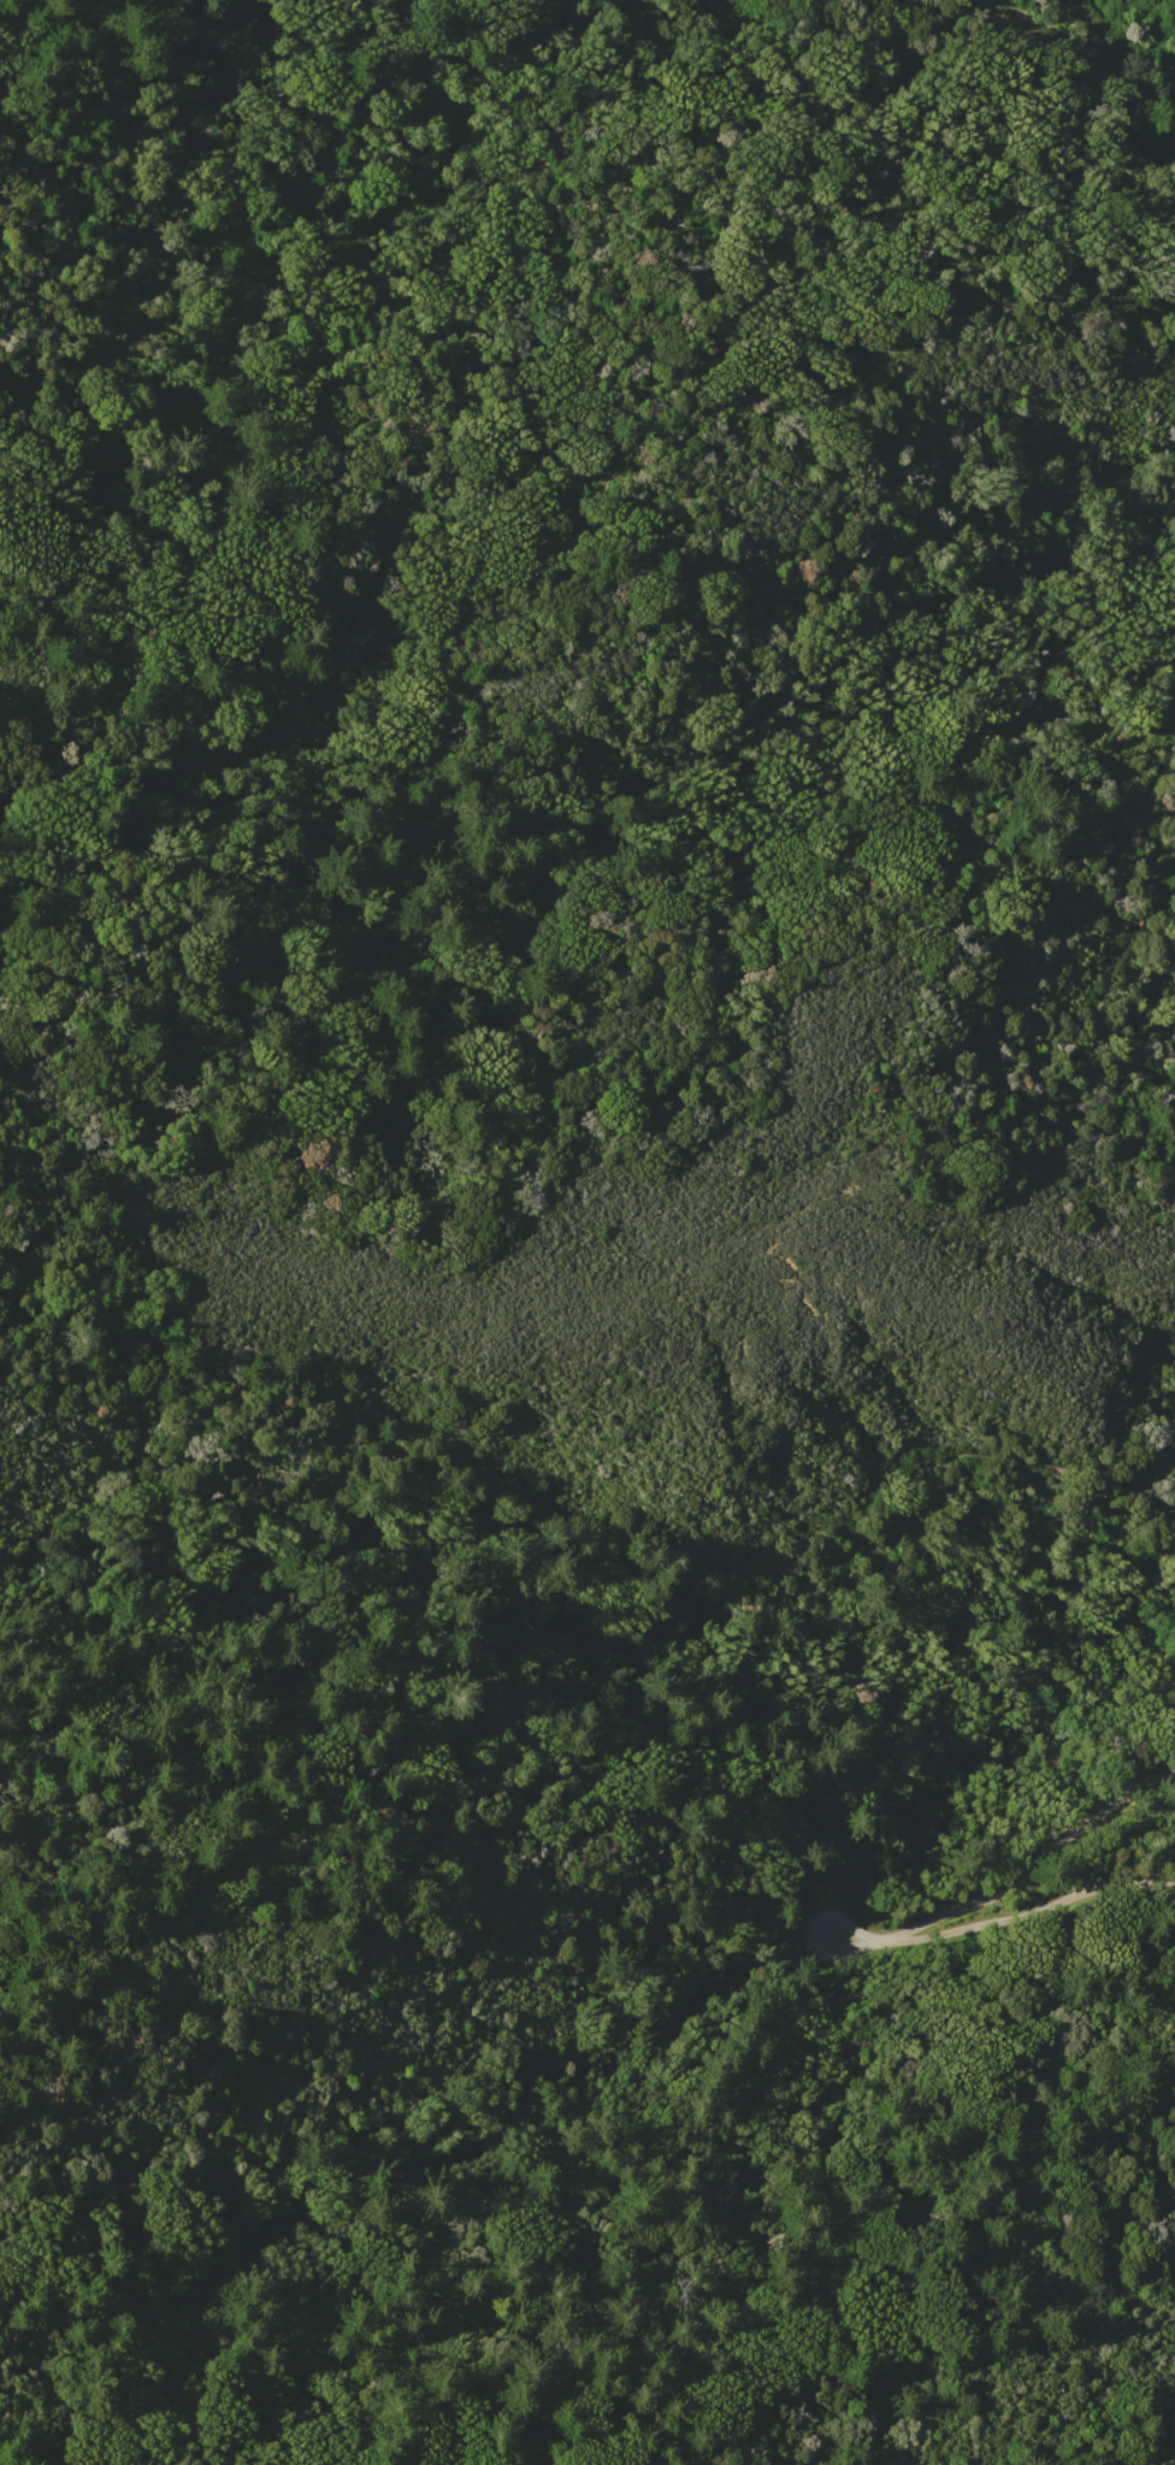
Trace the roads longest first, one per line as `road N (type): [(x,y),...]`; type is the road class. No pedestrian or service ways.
road 1 (track): [(1174,1883),(1146,1863),(1041,1898),(974,1904),(1086,1811),(1174,1772)]
road 2 (track): [(974,1904),(899,1934),(833,1939)]

